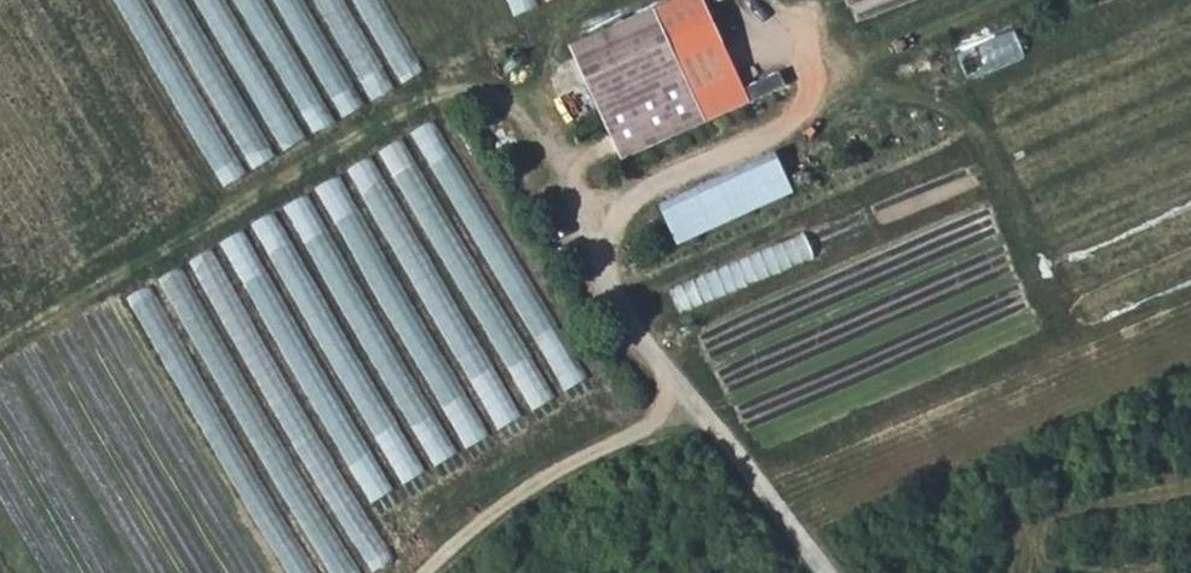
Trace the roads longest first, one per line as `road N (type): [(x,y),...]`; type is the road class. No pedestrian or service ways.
road 1 (track): [(703,413),(505,496),(416,572)]

